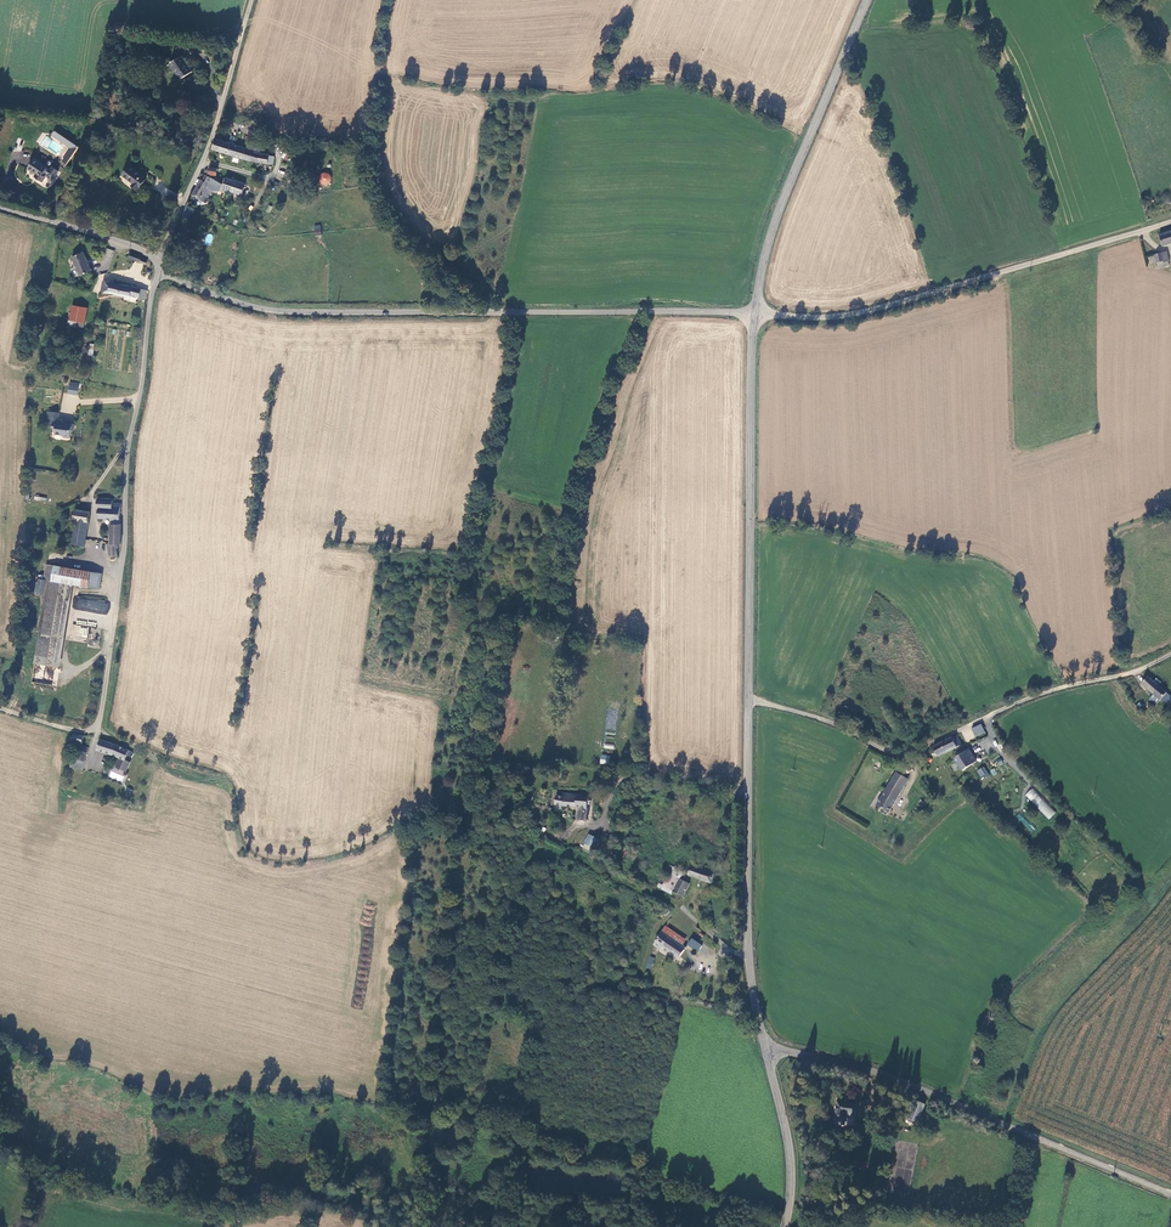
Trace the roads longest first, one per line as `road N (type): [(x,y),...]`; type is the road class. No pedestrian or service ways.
road 1 (unclassified): [(161,273),(250,306),(301,313),(755,315)]
road 2 (unclassified): [(748,697),(904,754),(1004,708),(1170,655)]
road 3 (unclassified): [(161,273),(130,439),(101,713)]
road 4 (unclassified): [(1170,1195),(890,1076),(765,1047)]
road 5 (unclassified): [(755,315),(841,316),(1170,223)]
road 6 (tertiary): [(748,697),(755,315)]
road 7 (track): [(479,313),(412,249),(371,189),(373,60),(390,0)]
road 8 (tertiary): [(765,1047),(748,957),(748,697)]
road 9 (tertiary): [(755,315),(774,224),(867,0)]
road 10 (unclassified): [(251,0),(209,147),(158,260)]
road 11 (track): [(748,957),(599,848)]
road 12 (tertiary): [(783,1226),(789,1157),(765,1047)]
road 13 (unclassified): [(0,208),(158,260)]

